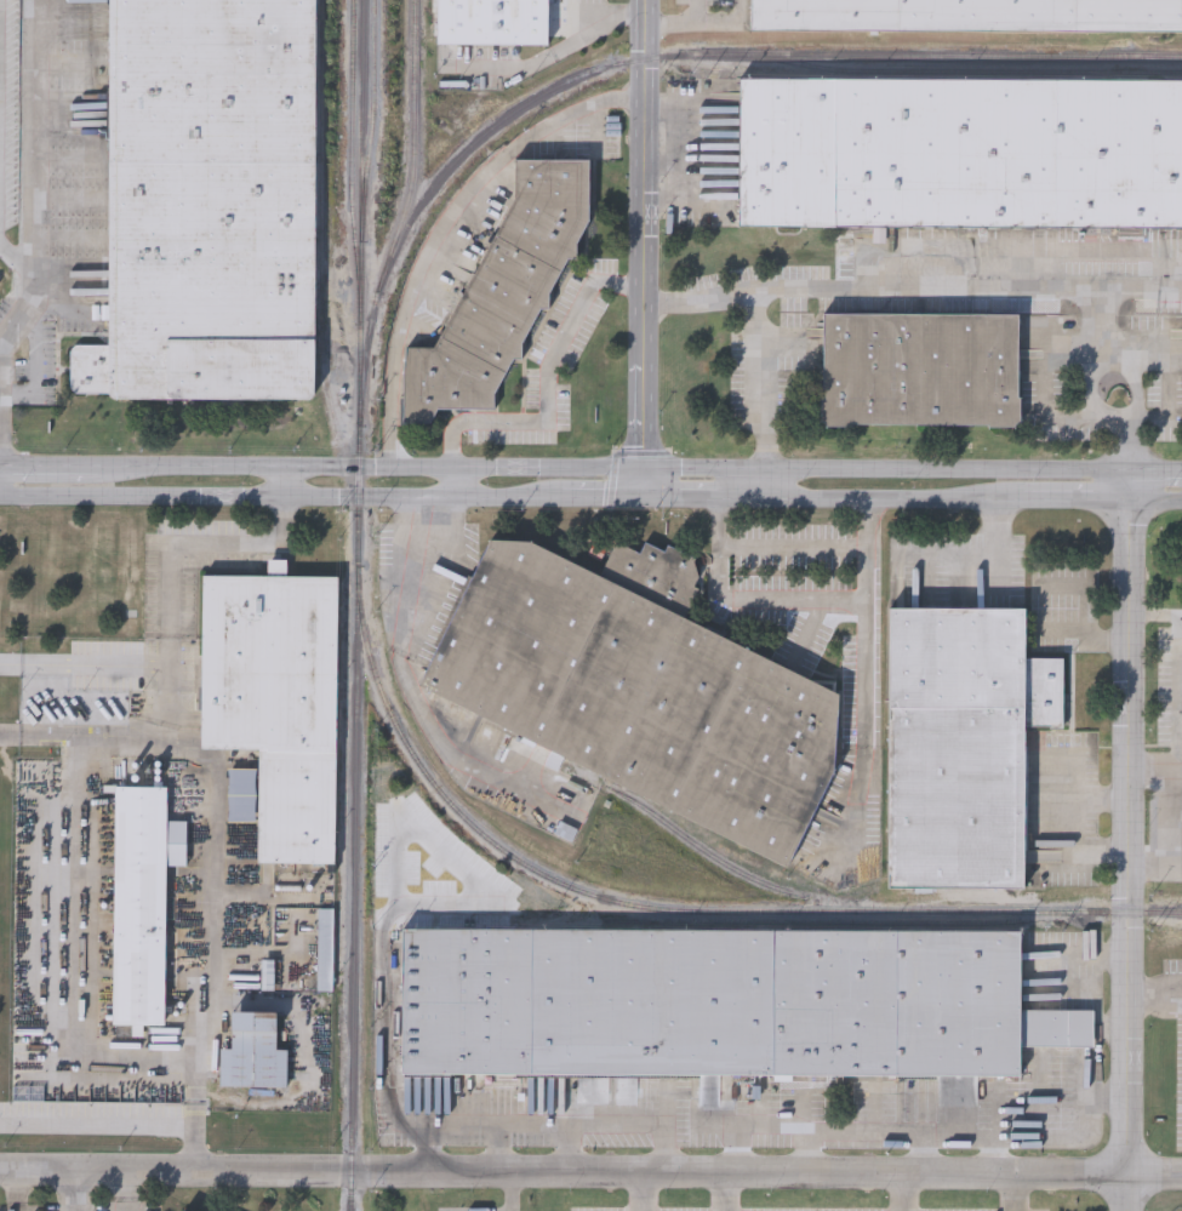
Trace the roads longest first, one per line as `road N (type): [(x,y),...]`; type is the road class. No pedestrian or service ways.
road 1 (residential): [(0,1169),(1181,1178)]
road 2 (secondary): [(1131,473),(88,469)]
road 3 (residential): [(1126,1210),(1131,501)]
road 4 (secondary): [(0,496),(539,497)]
road 5 (tertiary): [(645,0),(641,497)]
road 6 (secondary): [(766,497),(1023,499)]

